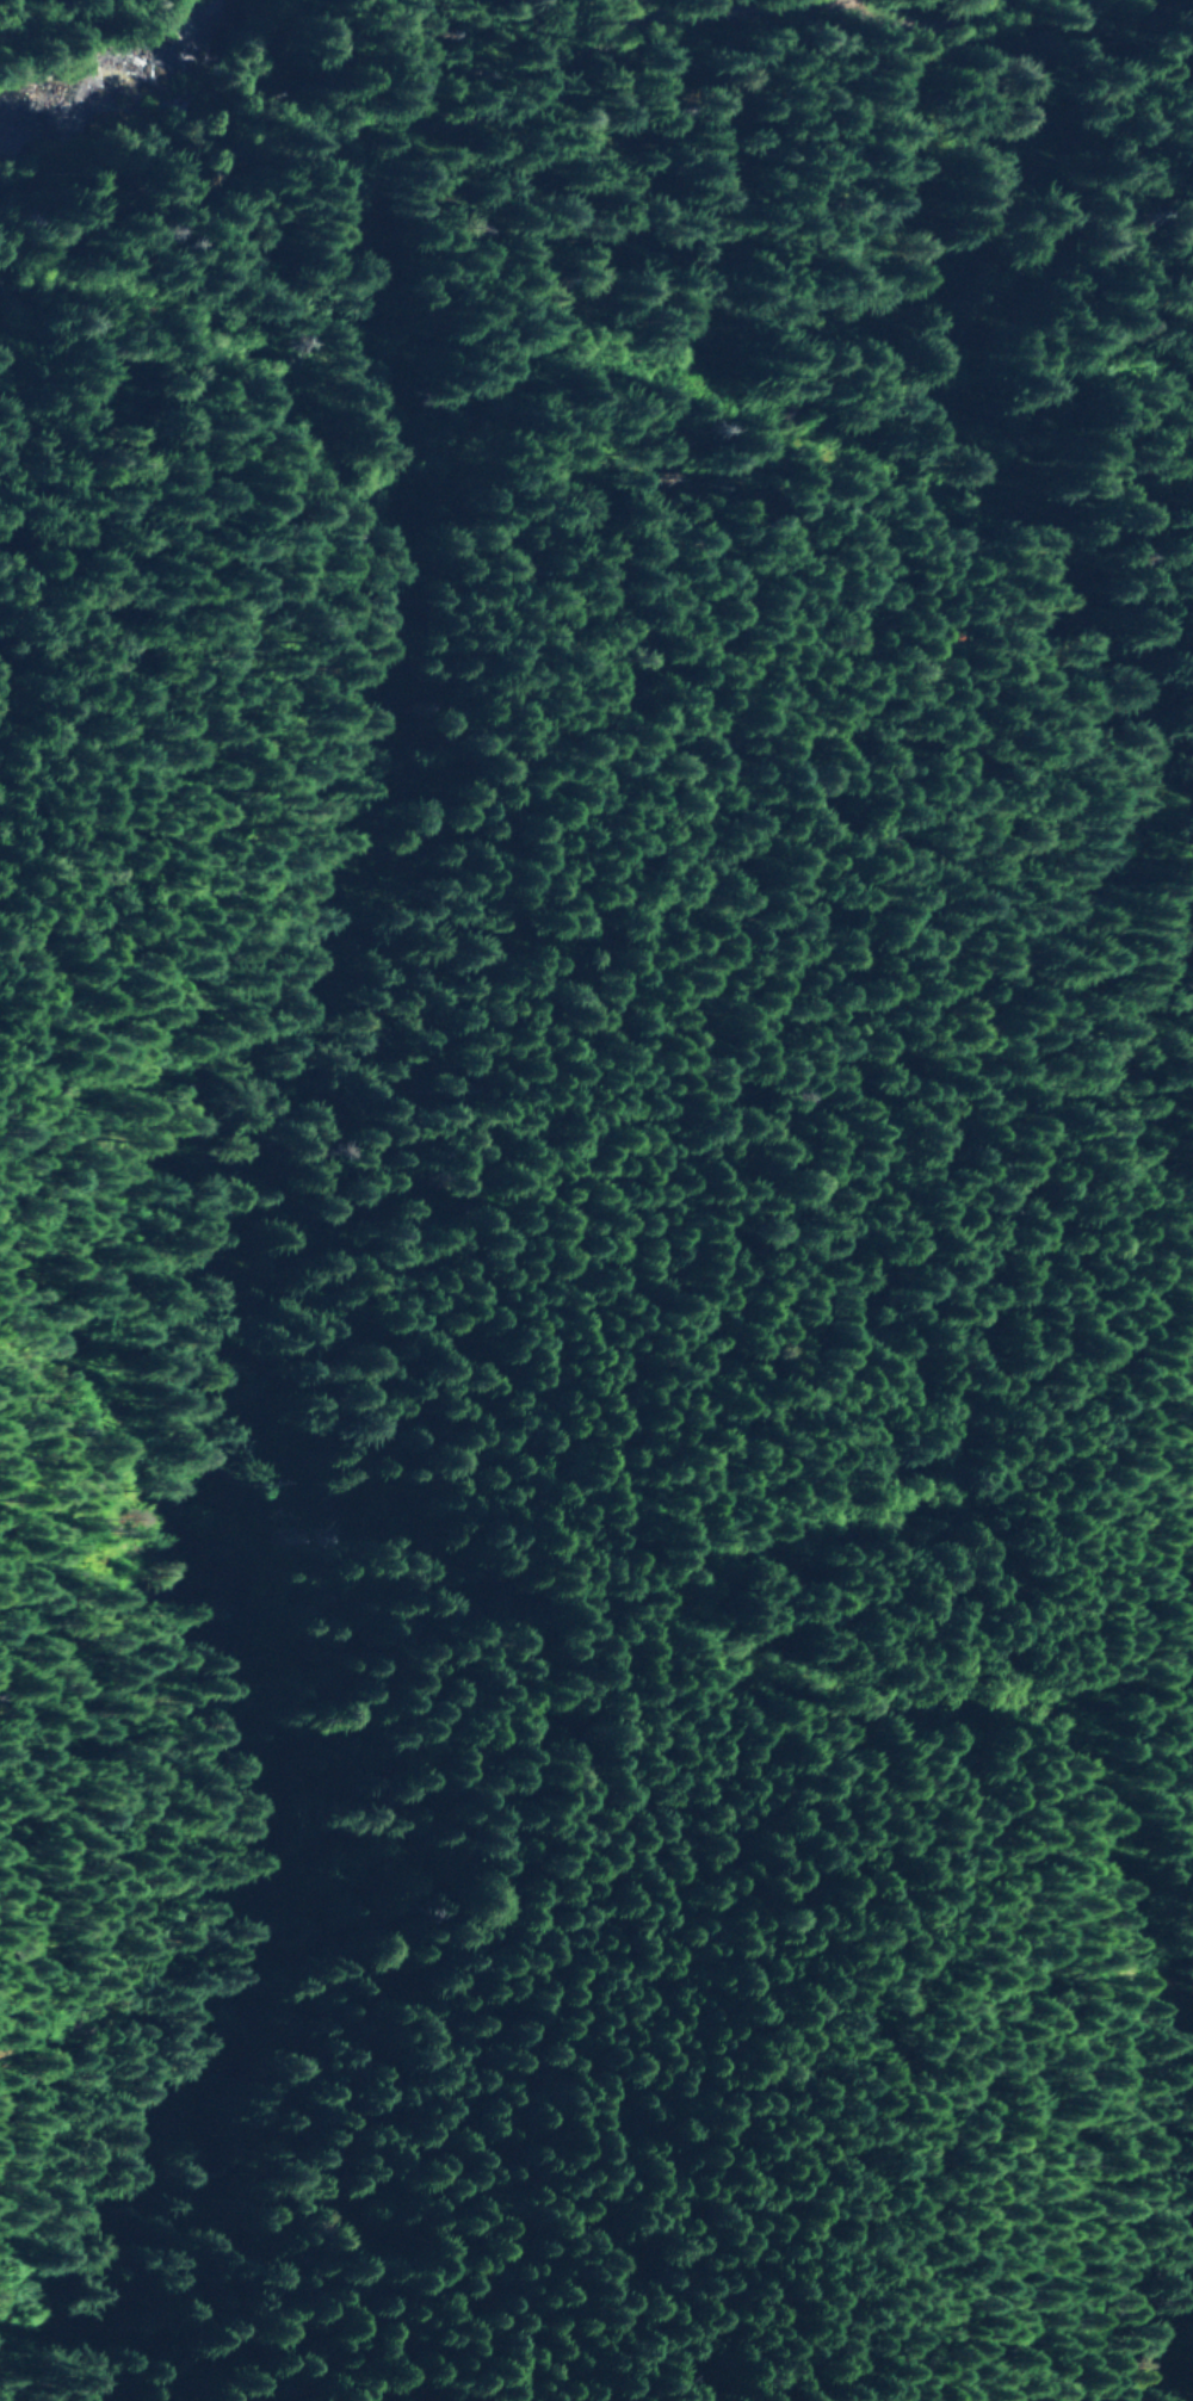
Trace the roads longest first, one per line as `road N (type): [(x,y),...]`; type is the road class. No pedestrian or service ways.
road 1 (track): [(0,362),(371,179),(661,87)]
road 2 (track): [(661,87),(933,0)]
road 3 (track): [(1047,0),(1192,26)]

